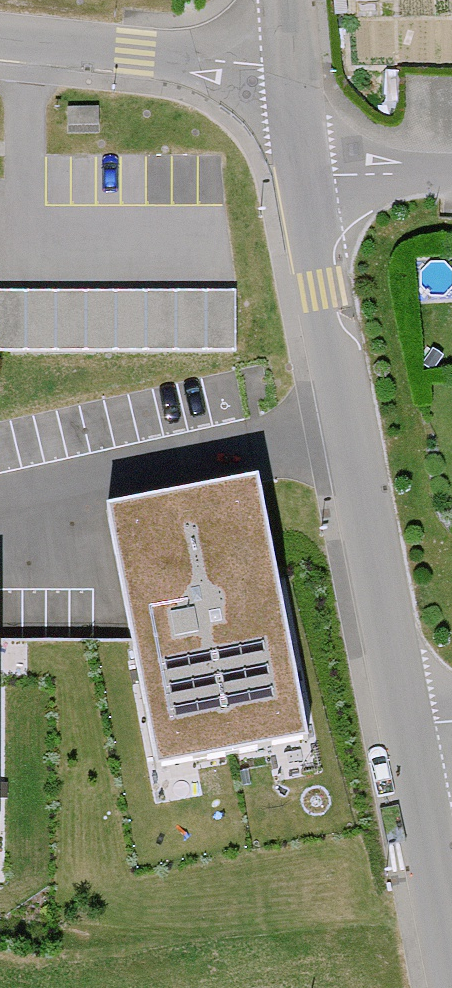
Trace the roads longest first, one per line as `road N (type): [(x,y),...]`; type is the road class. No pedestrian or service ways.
road 1 (tertiary): [(401,724),(341,419),(305,172)]
road 2 (residential): [(294,70),(0,40)]
road 3 (tertiary): [(451,976),(401,724)]
road 4 (residential): [(305,172),(451,173)]

